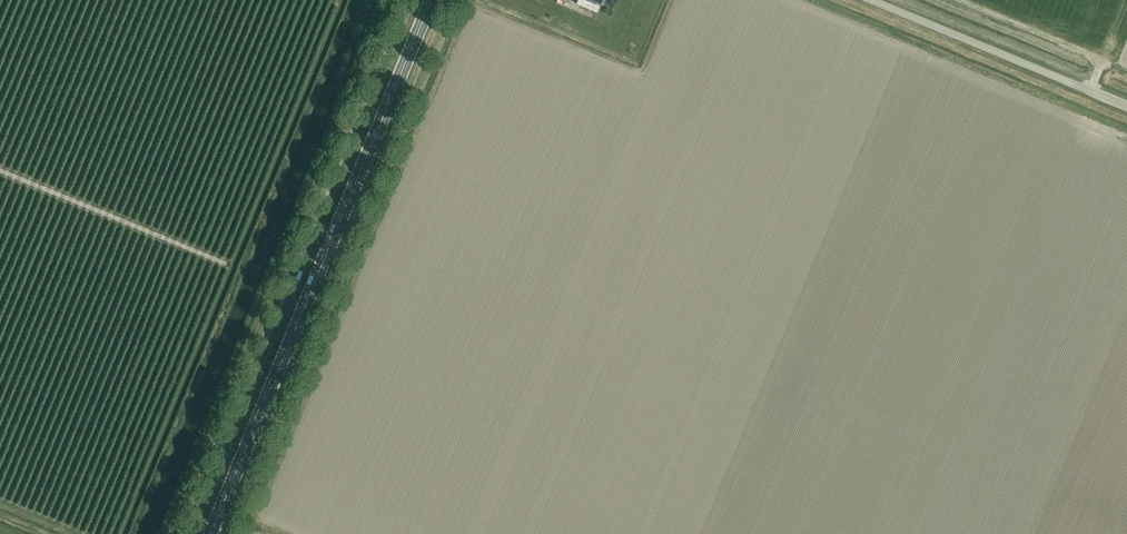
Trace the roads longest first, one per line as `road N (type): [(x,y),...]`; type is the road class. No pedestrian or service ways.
road 1 (tertiary): [(210,533),(433,0)]
road 2 (unclassified): [(882,0),(1126,100)]

